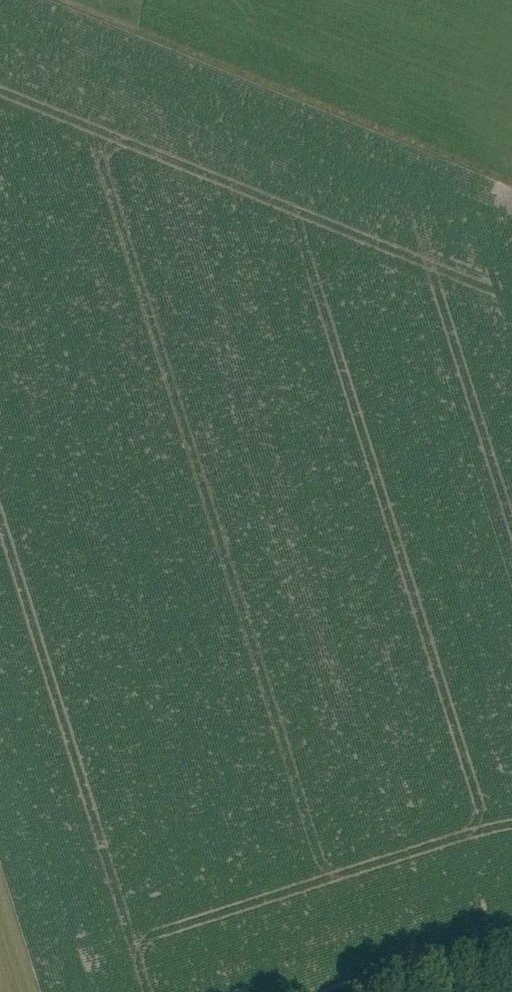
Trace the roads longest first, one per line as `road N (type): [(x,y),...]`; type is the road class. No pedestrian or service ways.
road 1 (unclassified): [(366,991),(511,947)]

